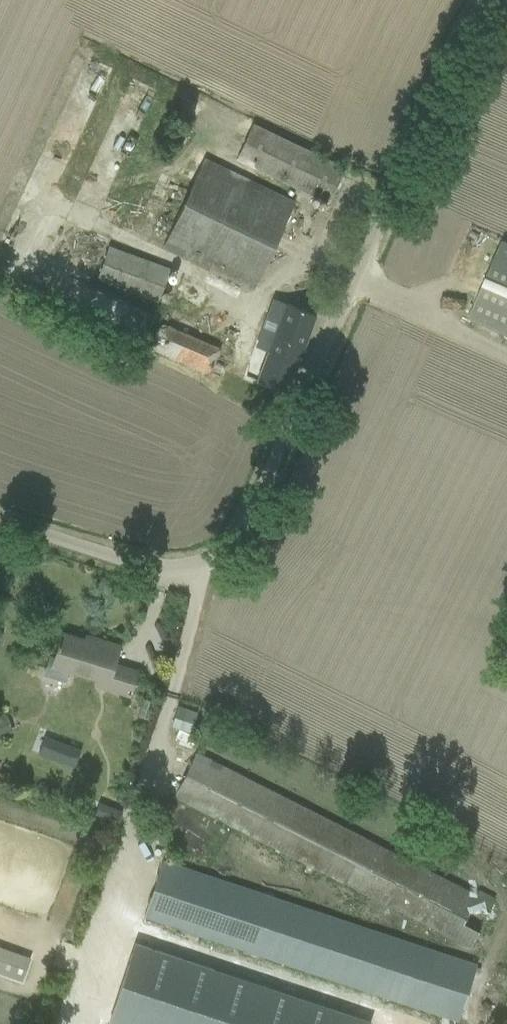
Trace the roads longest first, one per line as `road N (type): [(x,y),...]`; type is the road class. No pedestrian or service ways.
road 1 (unclassified): [(0,519),(156,569),(209,560),(231,542),(483,0)]

